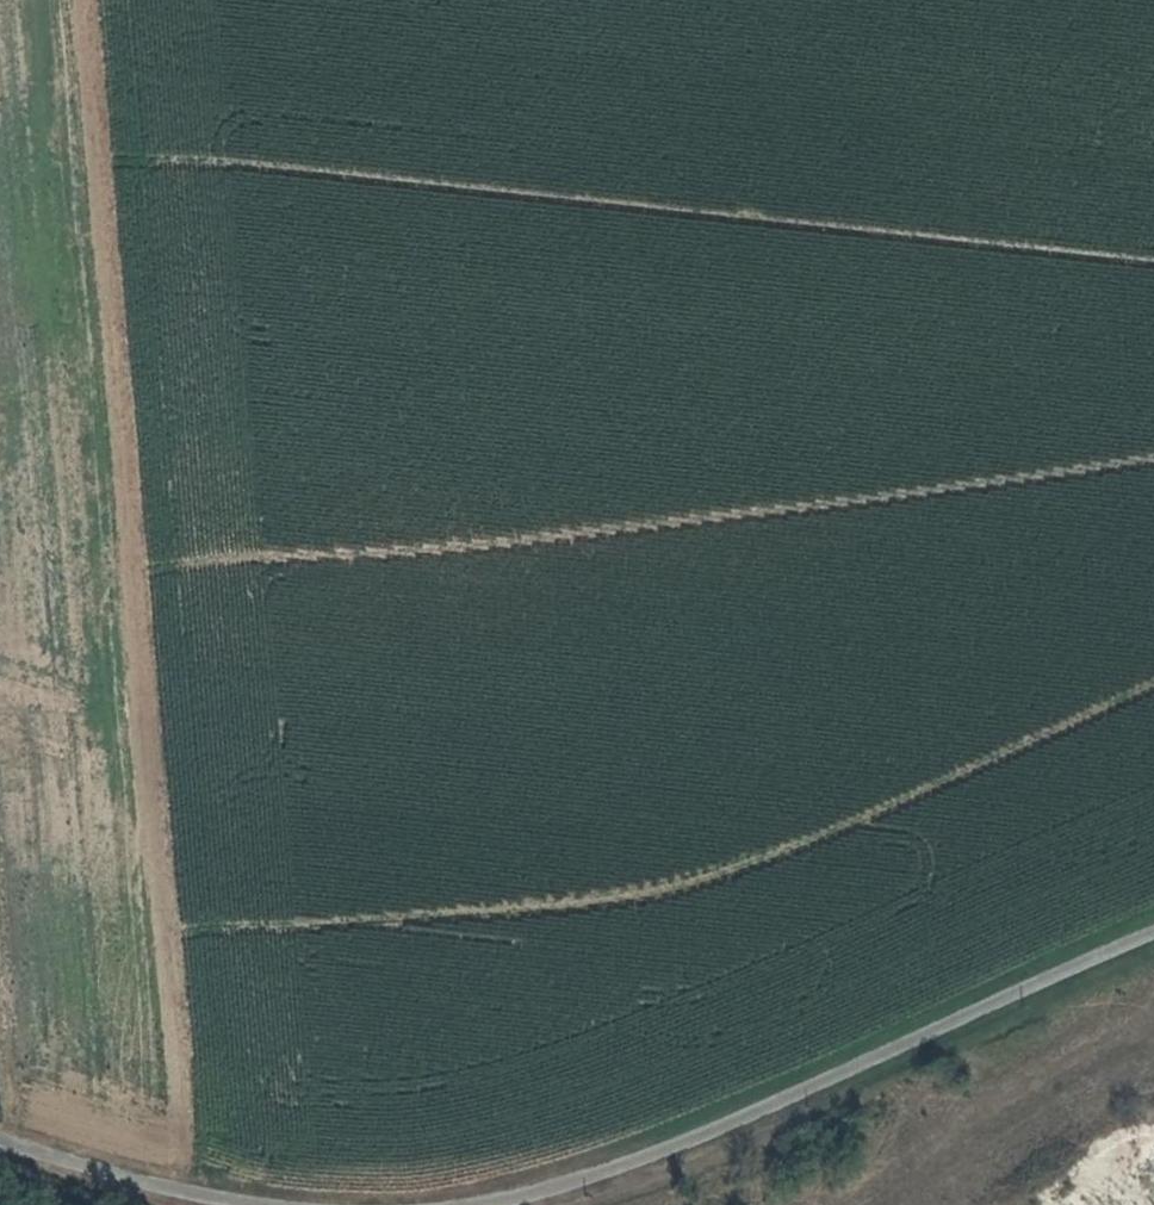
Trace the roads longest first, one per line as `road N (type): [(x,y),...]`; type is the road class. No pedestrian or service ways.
road 1 (unclassified): [(494,1204),(719,1128),(1153,935)]
road 2 (unclassified): [(0,1142),(144,1182),(273,1204)]

